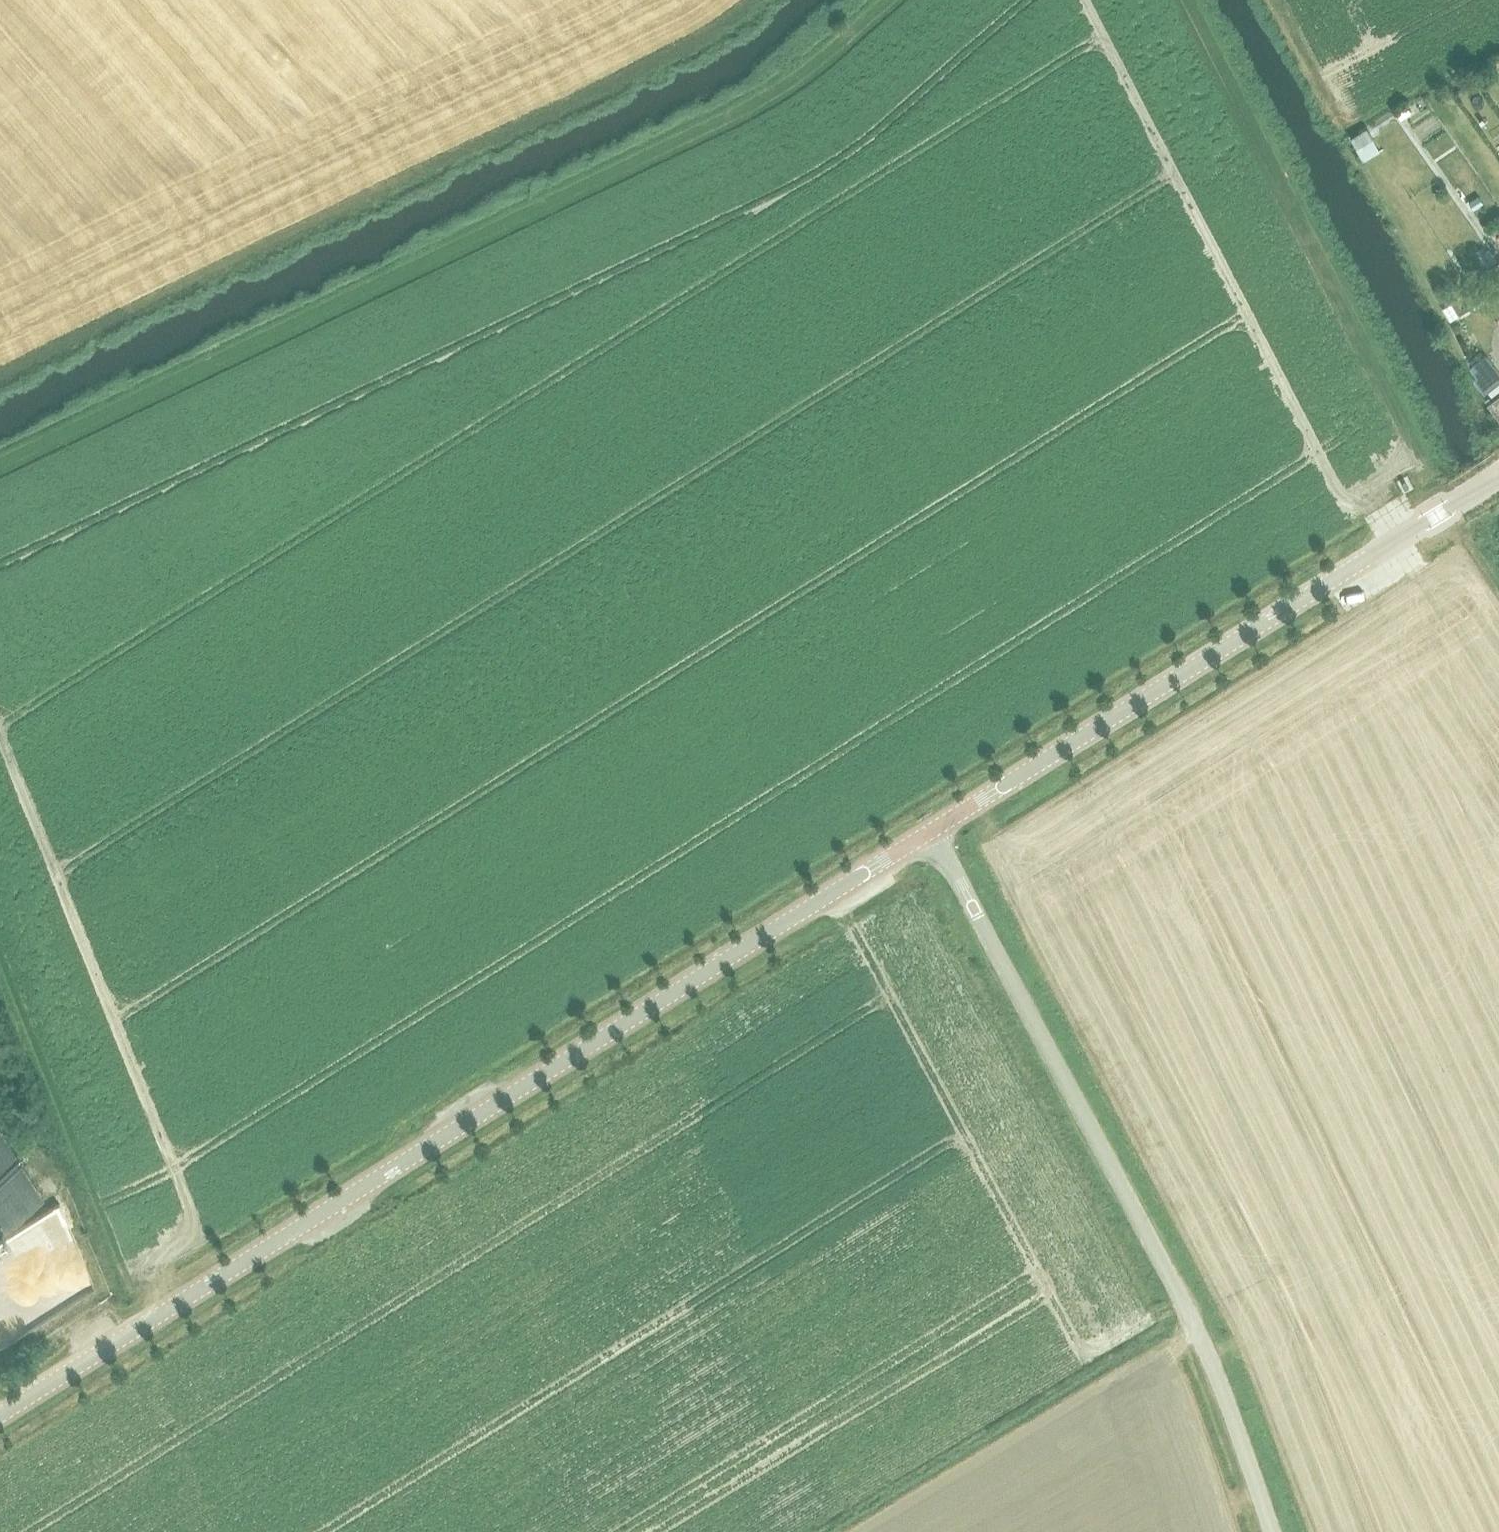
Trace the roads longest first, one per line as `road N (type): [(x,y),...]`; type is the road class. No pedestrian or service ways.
road 1 (tertiary): [(0,1416),(932,830)]
road 2 (unclassified): [(1271,1531),(1198,1331),(932,830)]
road 3 (tertiary): [(932,830),(1498,475)]

